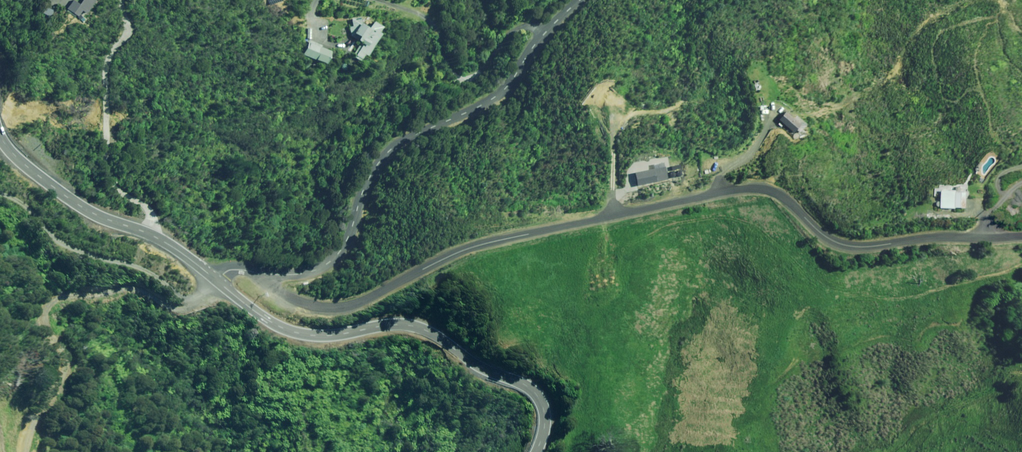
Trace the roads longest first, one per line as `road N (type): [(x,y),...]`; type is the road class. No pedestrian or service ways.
road 1 (unclassified): [(267,278),(300,303),(342,308),(494,240),(753,190),(783,196),(846,247),(1021,232)]
road 2 (unclassified): [(267,278),(322,268),(337,255),(385,154),(495,97),(578,0)]
road 3 (primary): [(218,281),(279,327),(300,332),(398,324),(433,331),(474,362),(538,392),(546,424),(538,451)]
road 4 (primary): [(0,122),(28,164),(72,200),(172,248),(218,281)]

